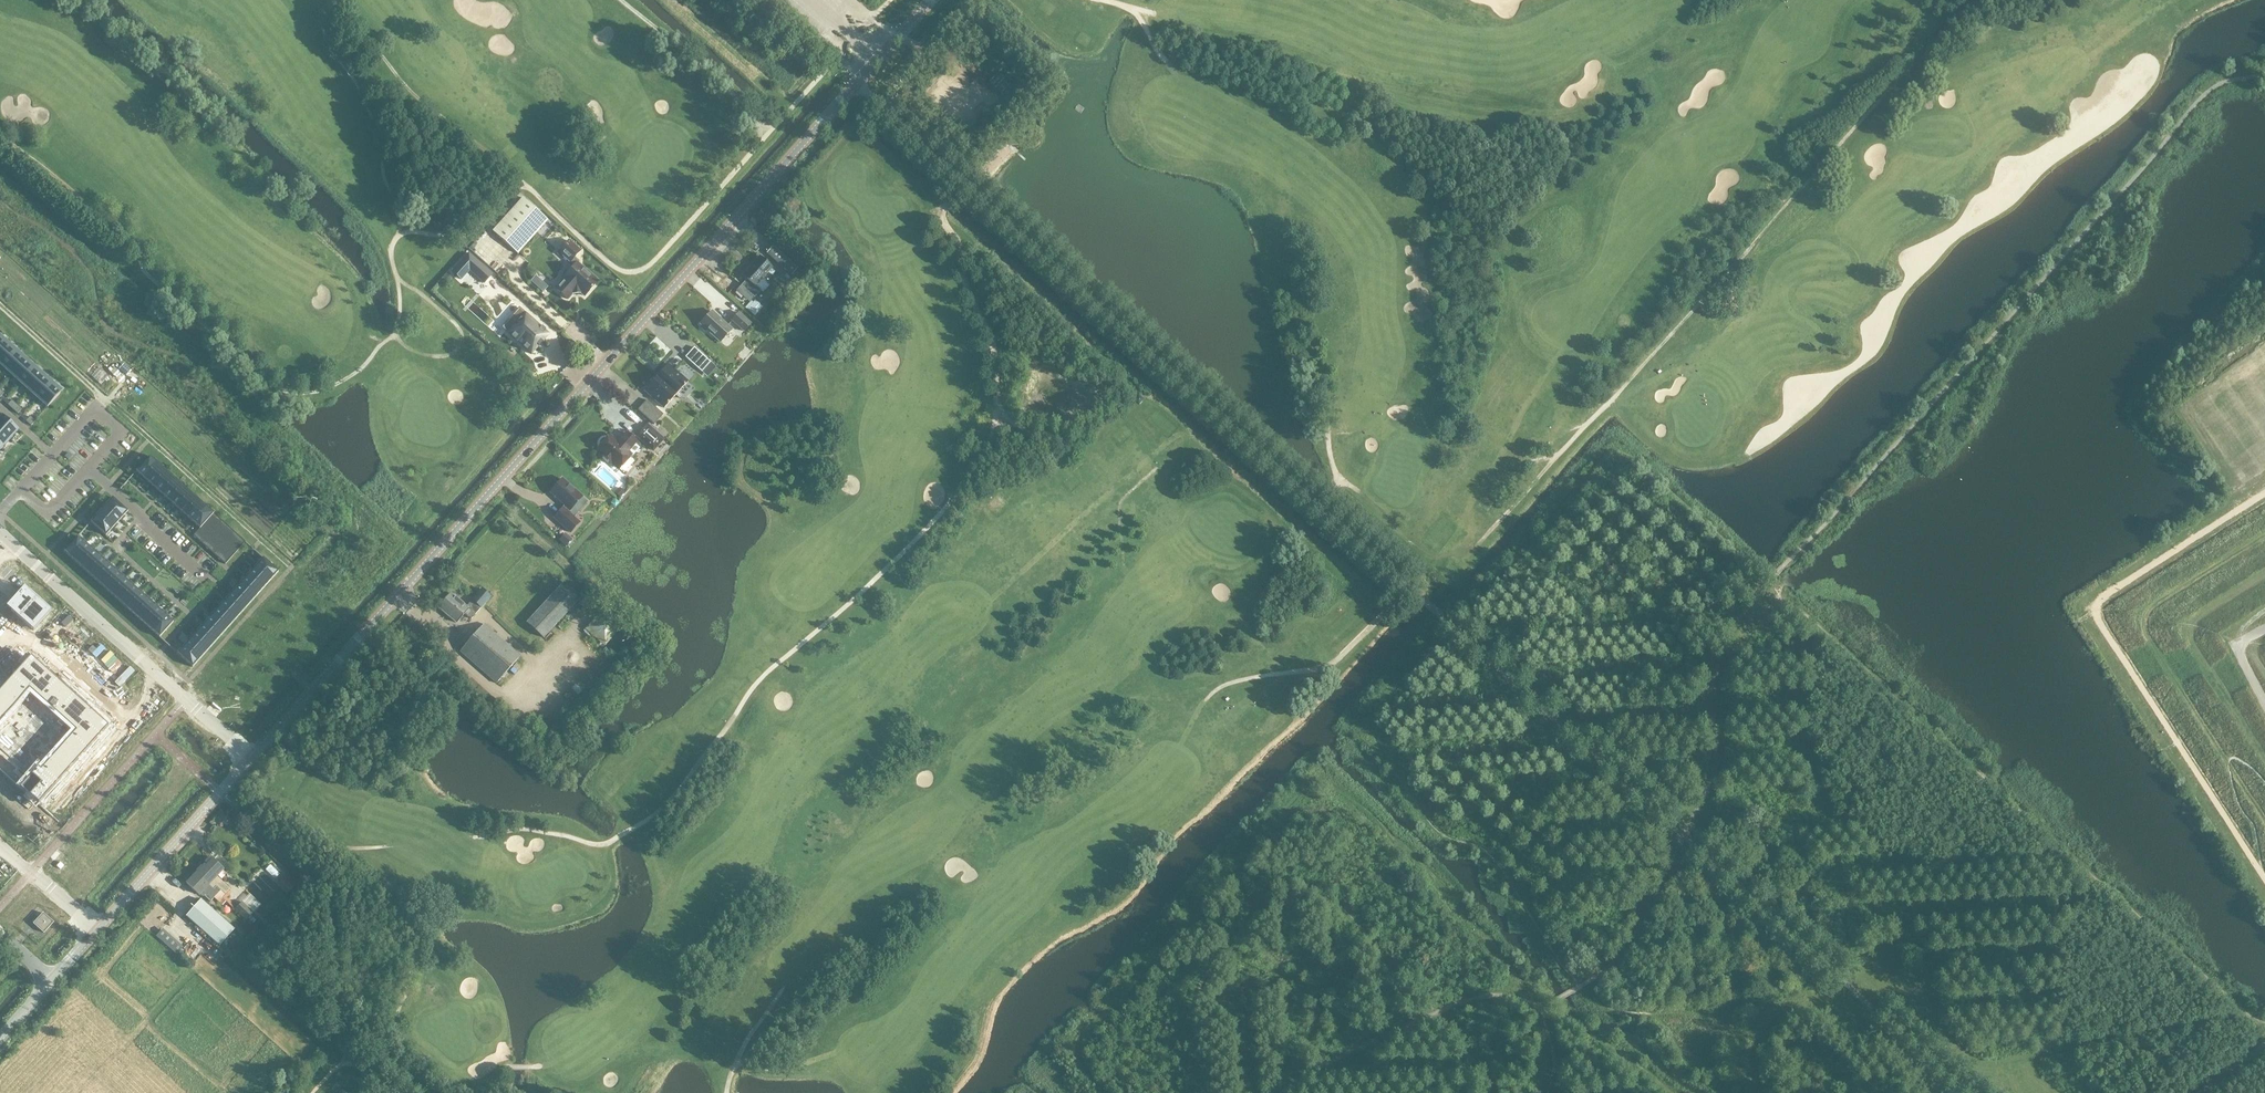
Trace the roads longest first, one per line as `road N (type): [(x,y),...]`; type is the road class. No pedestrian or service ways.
road 1 (tertiary): [(252,757),(929,0)]
road 2 (tertiary): [(0,1037),(252,757)]
road 3 (tertiary): [(252,757),(14,544)]
road 4 (residential): [(0,511),(20,489),(47,514),(89,469),(204,577)]
road 5 (track): [(292,566),(107,401)]
road 6 (track): [(1006,144),(942,209),(962,248),(963,272)]
road 7 (track): [(107,401),(0,303)]
road 8 (track): [(0,845),(98,927)]

